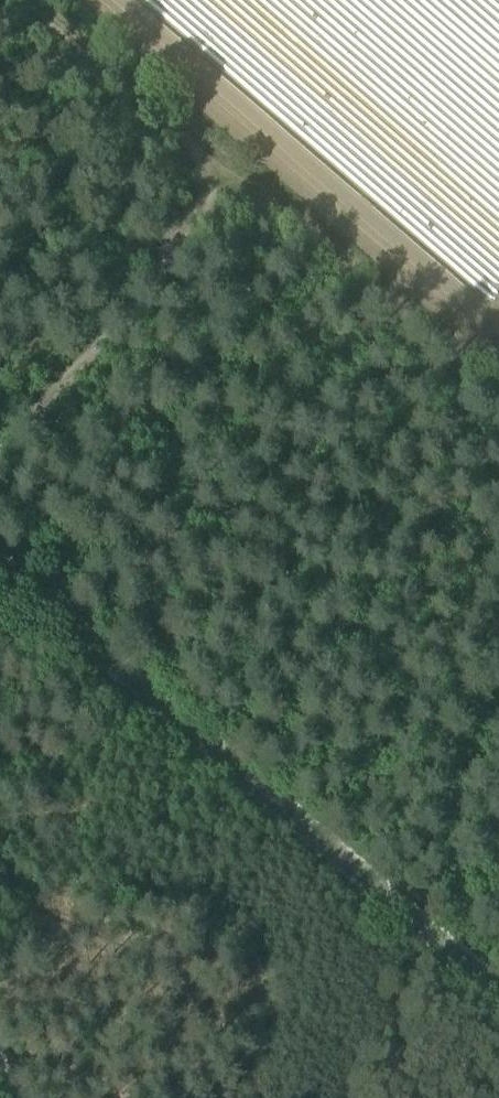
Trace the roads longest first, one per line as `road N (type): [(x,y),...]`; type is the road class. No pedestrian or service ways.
road 1 (unclassified): [(498,988),(0,564)]
road 2 (track): [(239,177),(0,459)]
road 3 (track): [(239,177),(498,400)]
road 4 (track): [(38,0),(239,177)]

